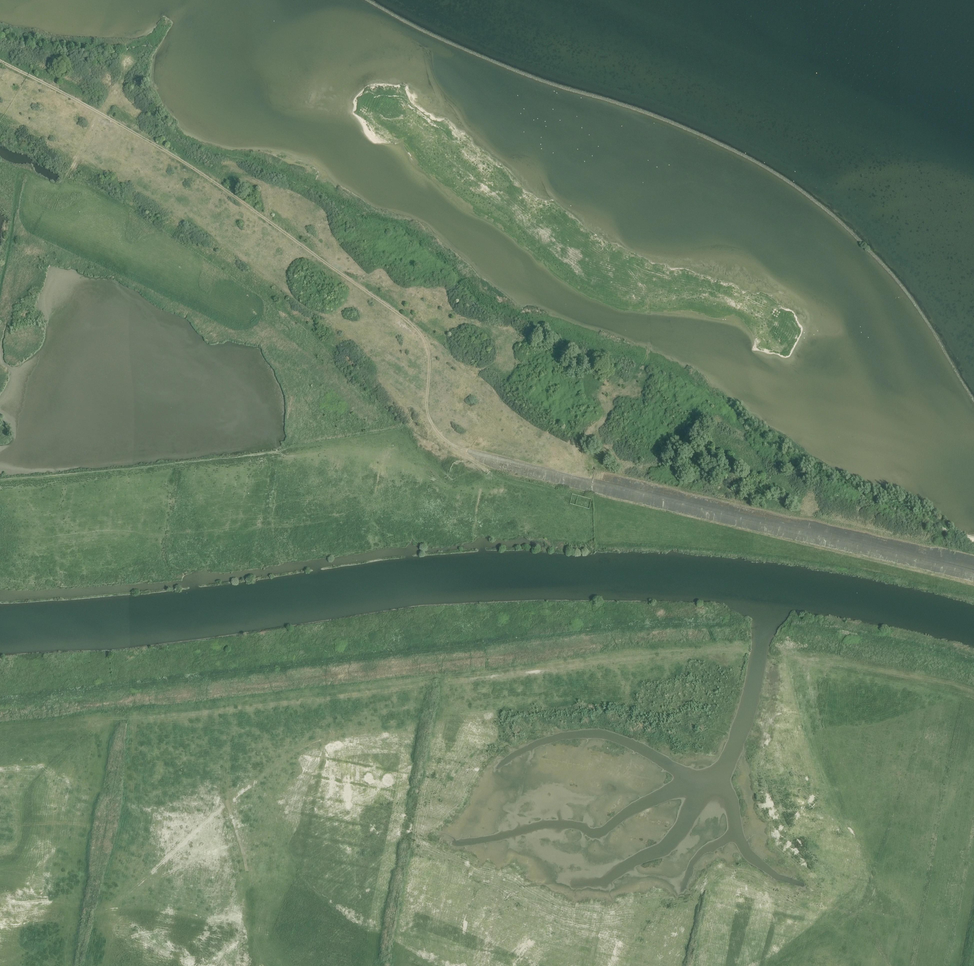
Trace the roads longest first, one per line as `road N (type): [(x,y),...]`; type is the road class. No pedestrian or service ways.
road 1 (track): [(469,451),(446,441),(428,415),(427,345),(403,318),(186,164),(0,61)]
road 2 (track): [(140,73),(117,81),(106,96),(60,186),(23,171),(0,292)]

